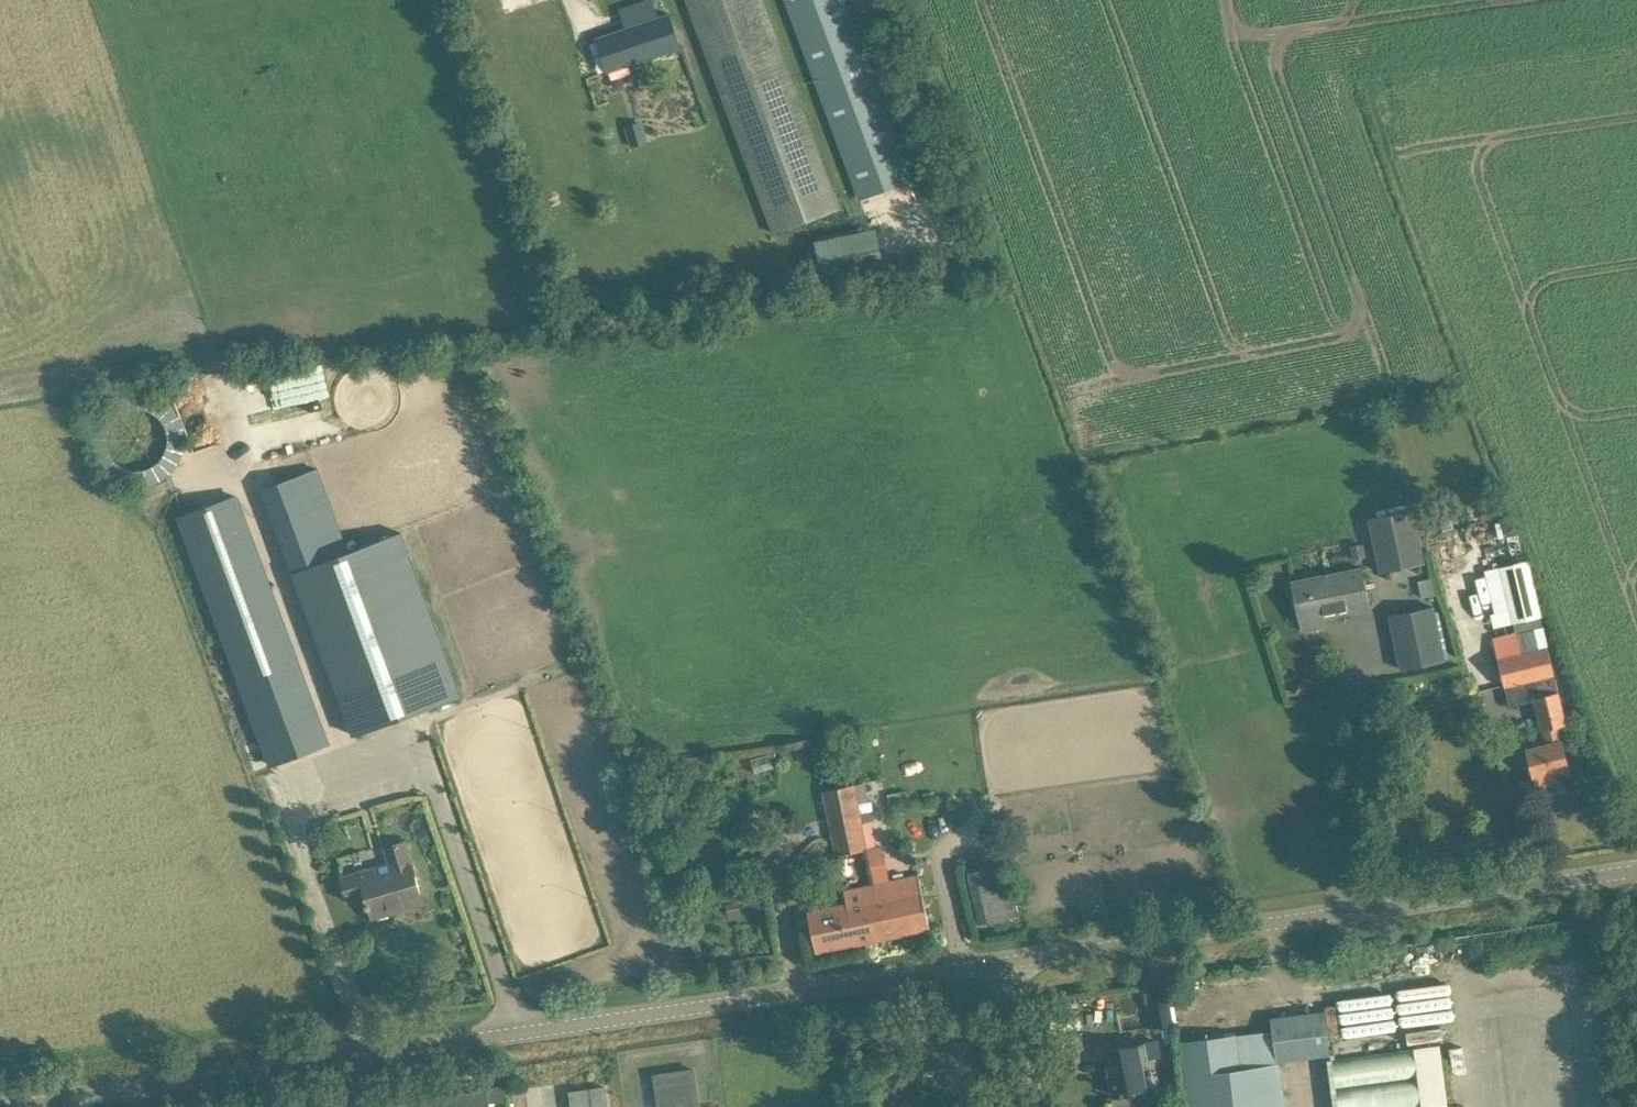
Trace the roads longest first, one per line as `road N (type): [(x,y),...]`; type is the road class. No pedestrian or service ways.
road 1 (unclassified): [(58,1106),(1010,981)]
road 2 (unclassified): [(1010,981),(1636,894)]
road 3 (unclassified): [(1037,1106),(1010,981)]

